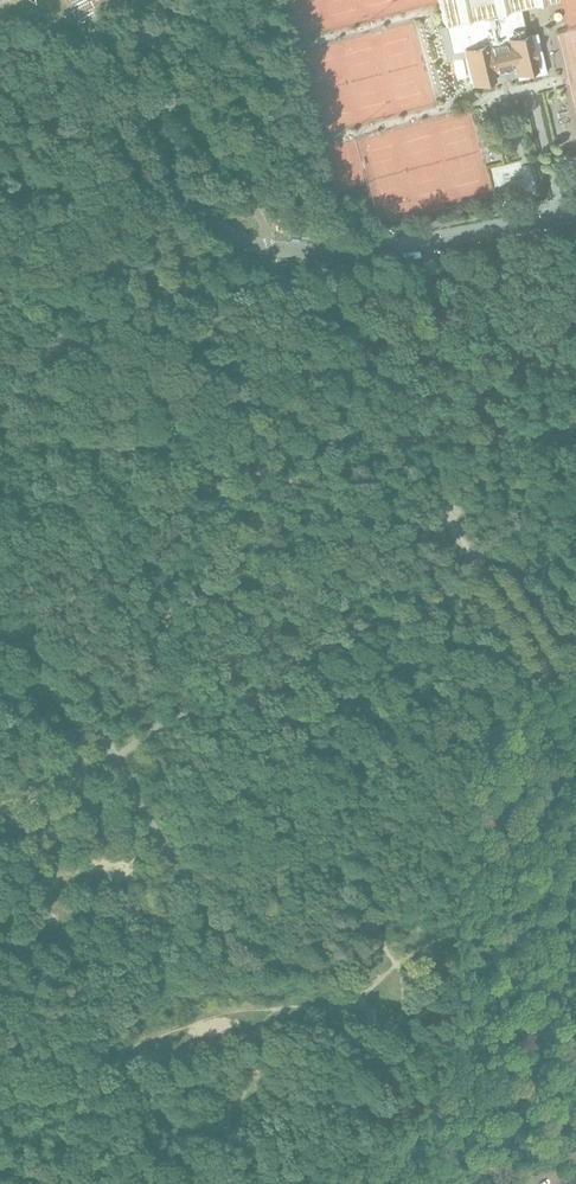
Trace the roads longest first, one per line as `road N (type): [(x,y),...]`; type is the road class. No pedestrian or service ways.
road 1 (residential): [(575,215),(386,248),(270,250),(234,239),(193,208),(79,0)]

